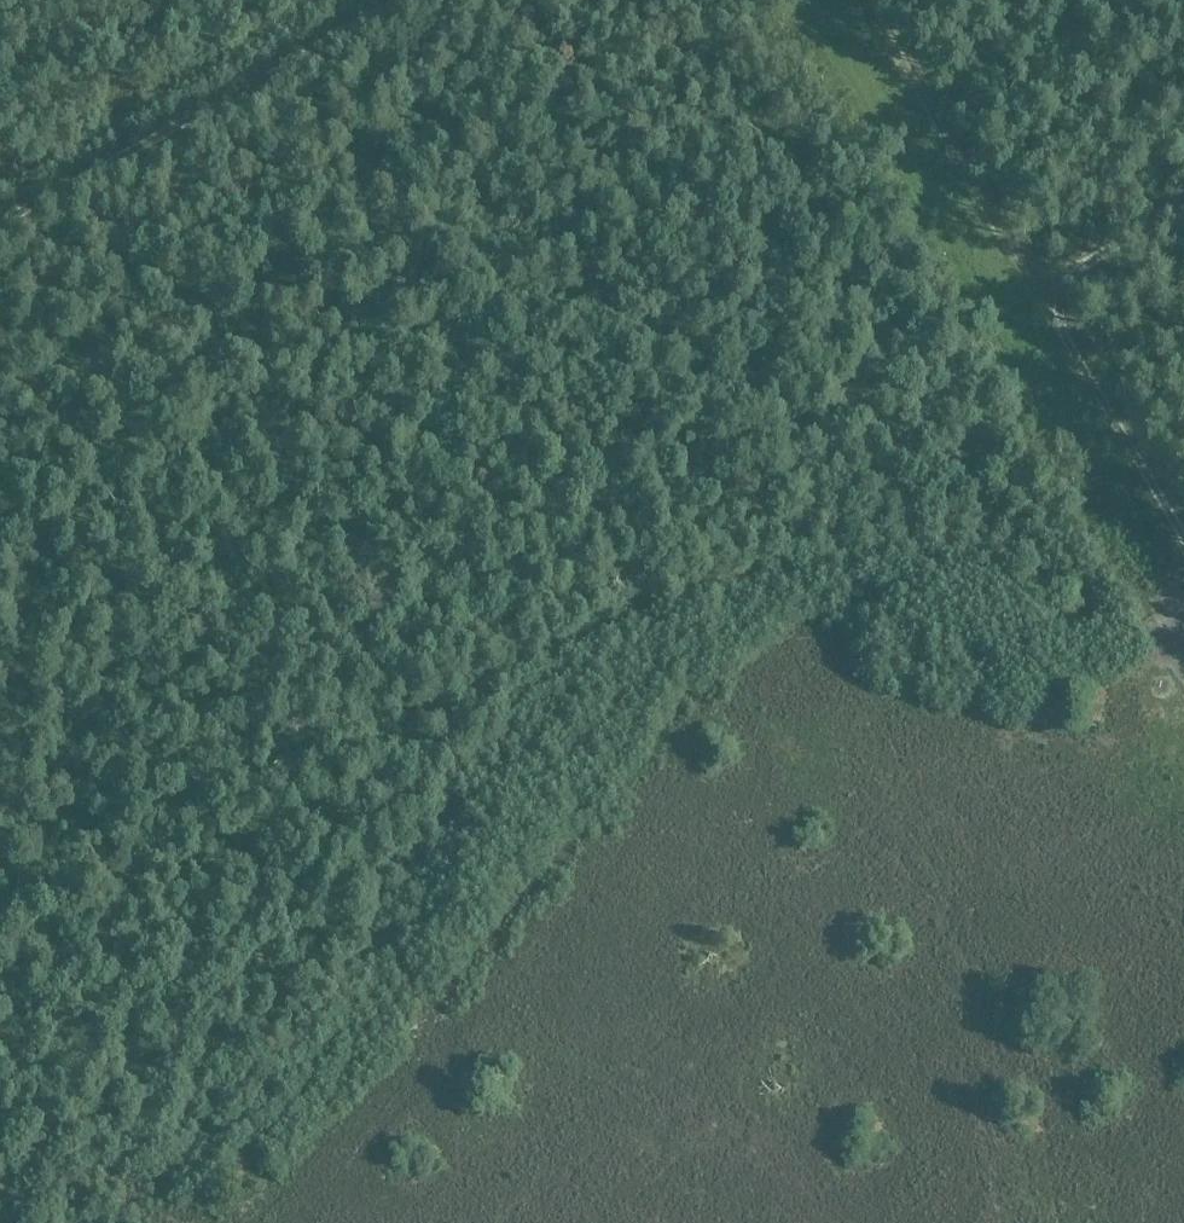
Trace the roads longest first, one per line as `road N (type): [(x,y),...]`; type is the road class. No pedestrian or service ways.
road 1 (track): [(863,0),(1183,551)]
road 2 (track): [(0,218),(393,0)]
road 3 (track): [(1031,287),(1183,205)]

